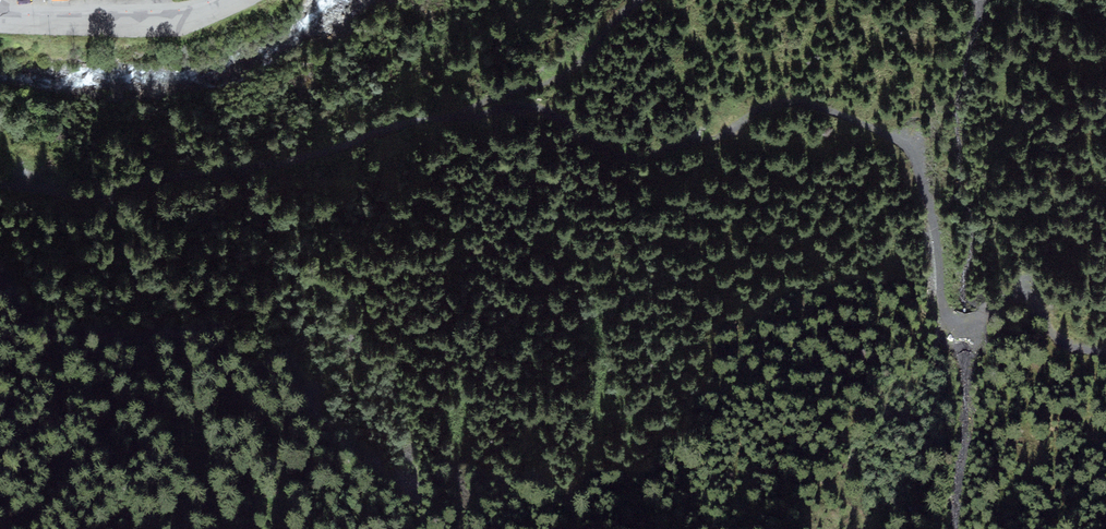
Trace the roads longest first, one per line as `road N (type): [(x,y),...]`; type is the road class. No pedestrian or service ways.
road 1 (track): [(459,115),(544,111),(591,139),(630,142),(763,102),(806,97),(900,132),(932,221),(948,314),(960,324),(987,315),(1016,287),(1027,290),(1053,332),(1105,345)]
road 2 (track): [(0,184),(109,199),(238,175),(459,115),(553,76),(626,0)]
road 3 (unclassified): [(218,0),(164,15),(0,15)]

